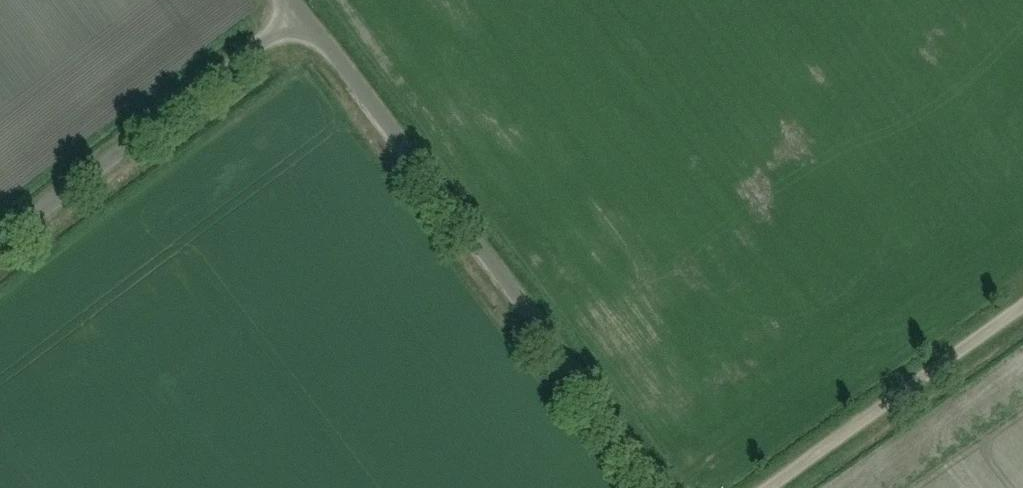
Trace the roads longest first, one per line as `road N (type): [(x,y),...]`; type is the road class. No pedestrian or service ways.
road 1 (unclassified): [(667,487),(301,12)]
road 2 (unclassified): [(0,241),(301,12)]
road 3 (unclassified): [(796,487),(1022,330)]

